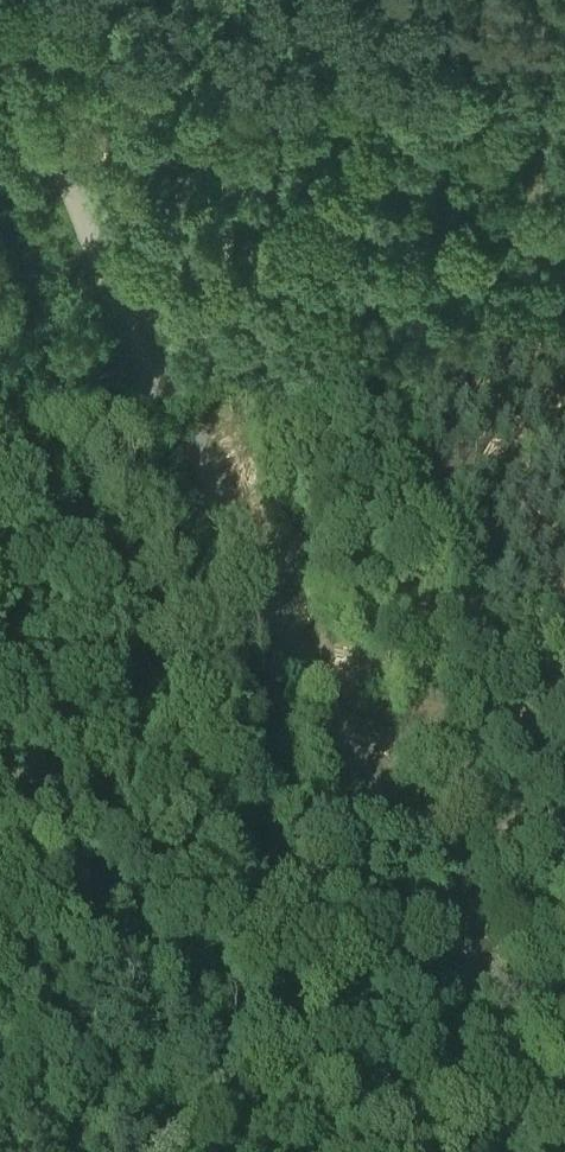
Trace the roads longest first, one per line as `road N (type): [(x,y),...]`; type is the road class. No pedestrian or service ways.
road 1 (unclassified): [(526,1151),(292,685),(88,194),(0,11)]
road 2 (track): [(385,51),(345,66),(251,66),(204,76),(88,194)]
road 3 (track): [(564,100),(385,51)]

